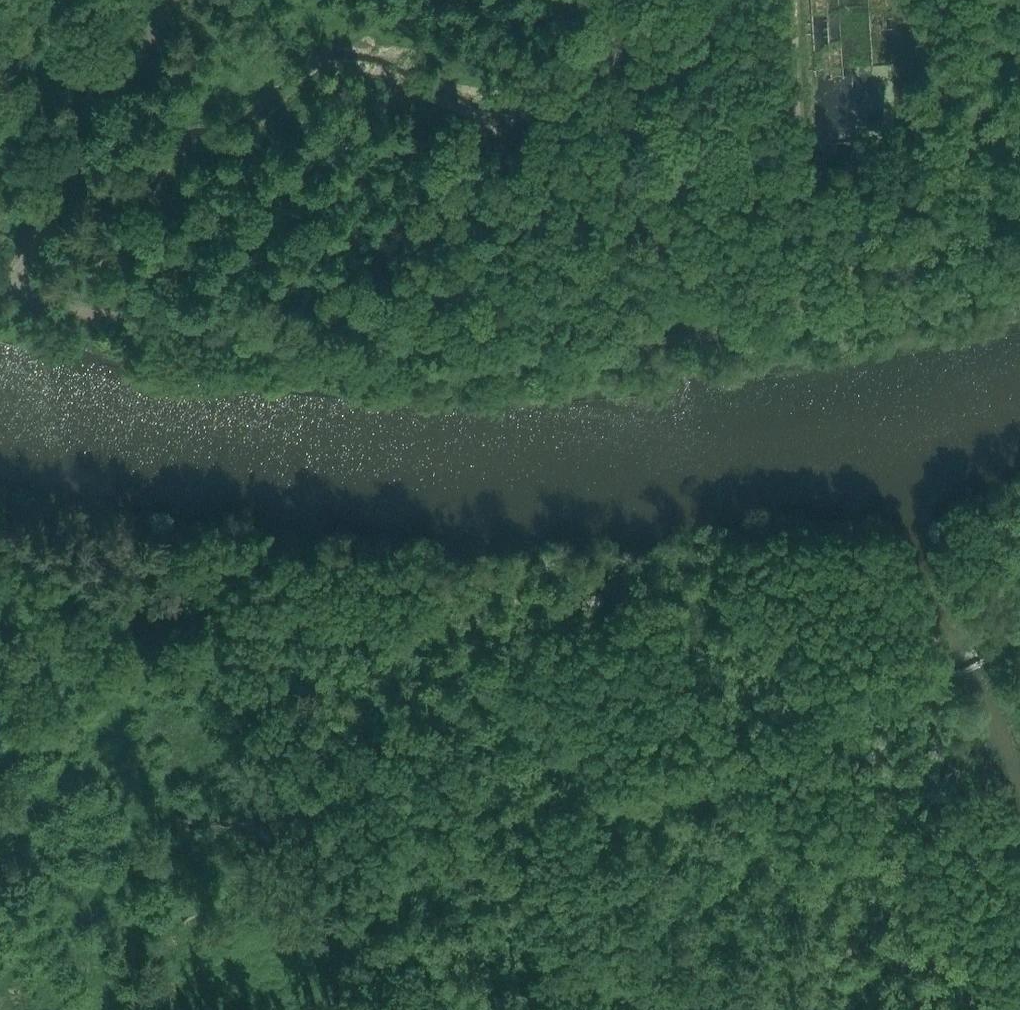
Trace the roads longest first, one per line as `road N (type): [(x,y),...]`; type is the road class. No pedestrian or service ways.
road 1 (track): [(86,594),(154,611),(314,624),(404,644),(485,685),(576,780)]
road 2 (track): [(722,1009),(576,780)]

